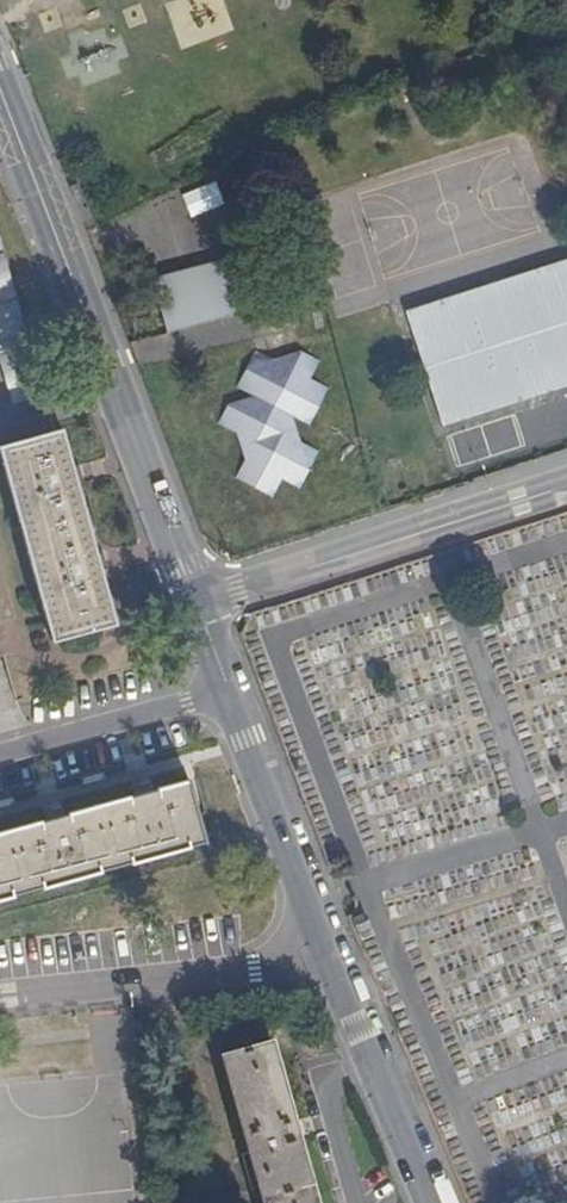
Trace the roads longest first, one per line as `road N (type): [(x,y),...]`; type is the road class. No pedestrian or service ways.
road 1 (unclassified): [(0,70),(202,601)]
road 2 (unclassified): [(566,487),(202,601)]
road 3 (residential): [(0,998),(187,975),(330,946)]
road 4 (unclassified): [(232,683),(330,946)]
road 5 (unclassified): [(330,946),(434,1202)]
road 6 (residential): [(0,751),(232,683)]

